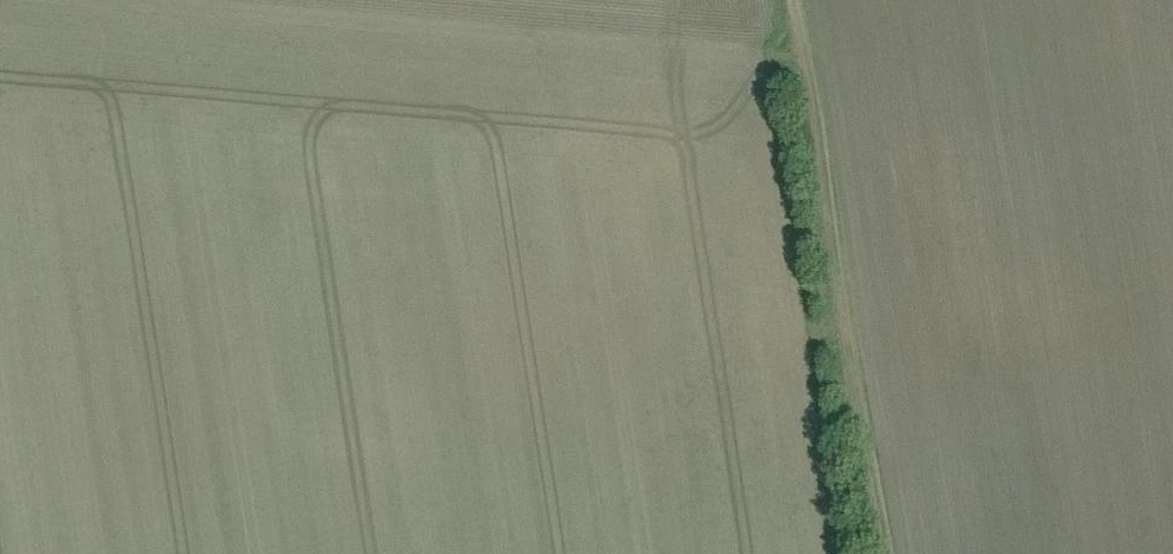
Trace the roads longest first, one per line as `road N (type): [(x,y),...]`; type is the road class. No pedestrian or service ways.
road 1 (track): [(785,0),(878,553)]

